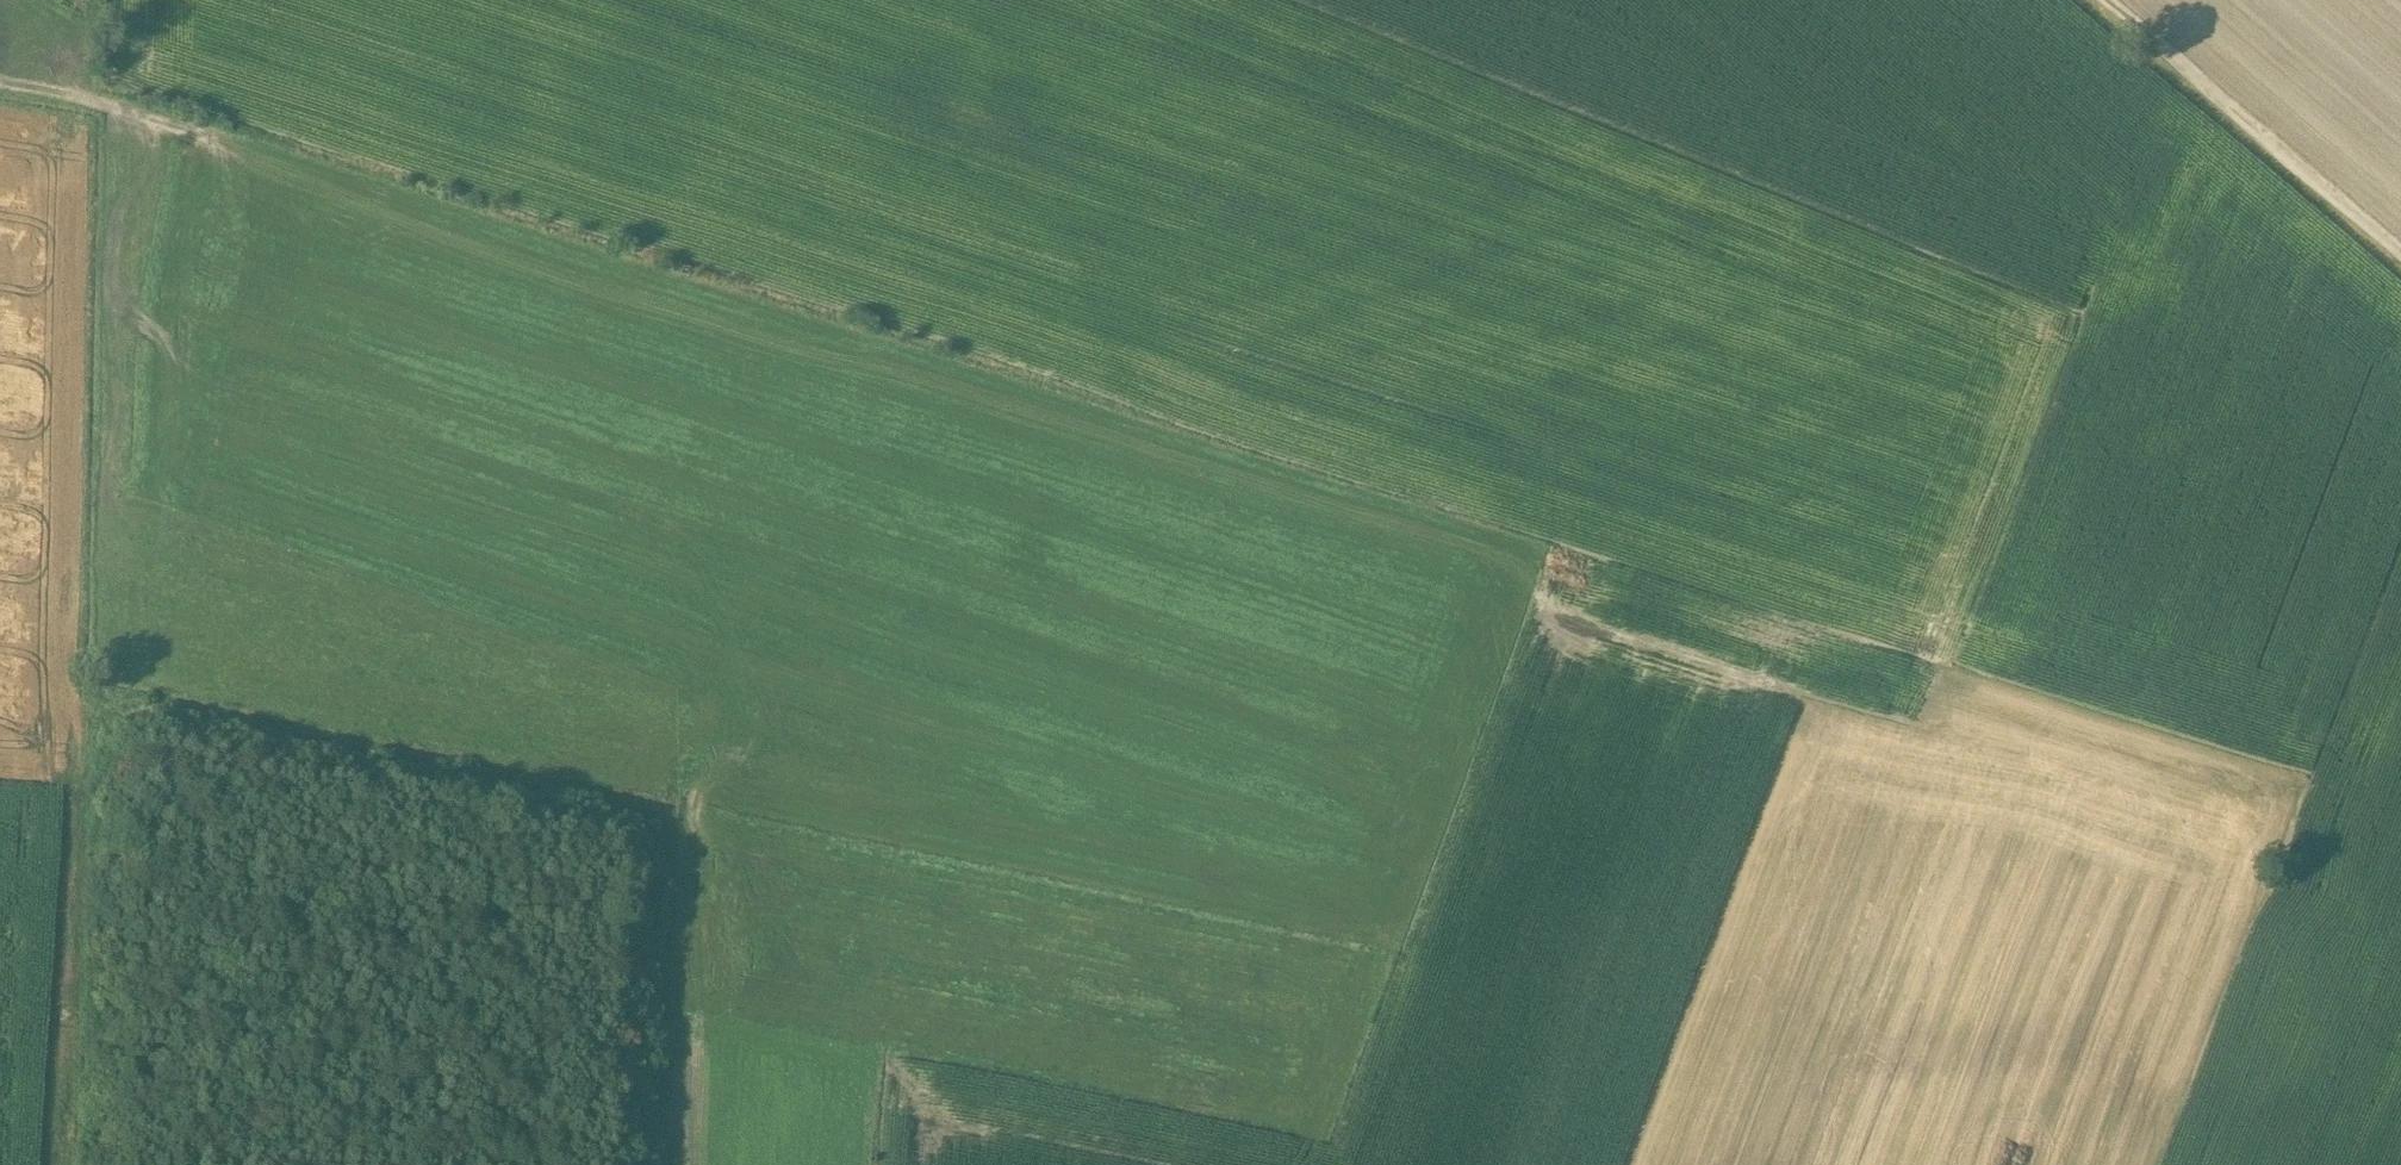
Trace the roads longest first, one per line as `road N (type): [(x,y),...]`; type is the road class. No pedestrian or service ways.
road 1 (track): [(2093,0),(2400,262)]

